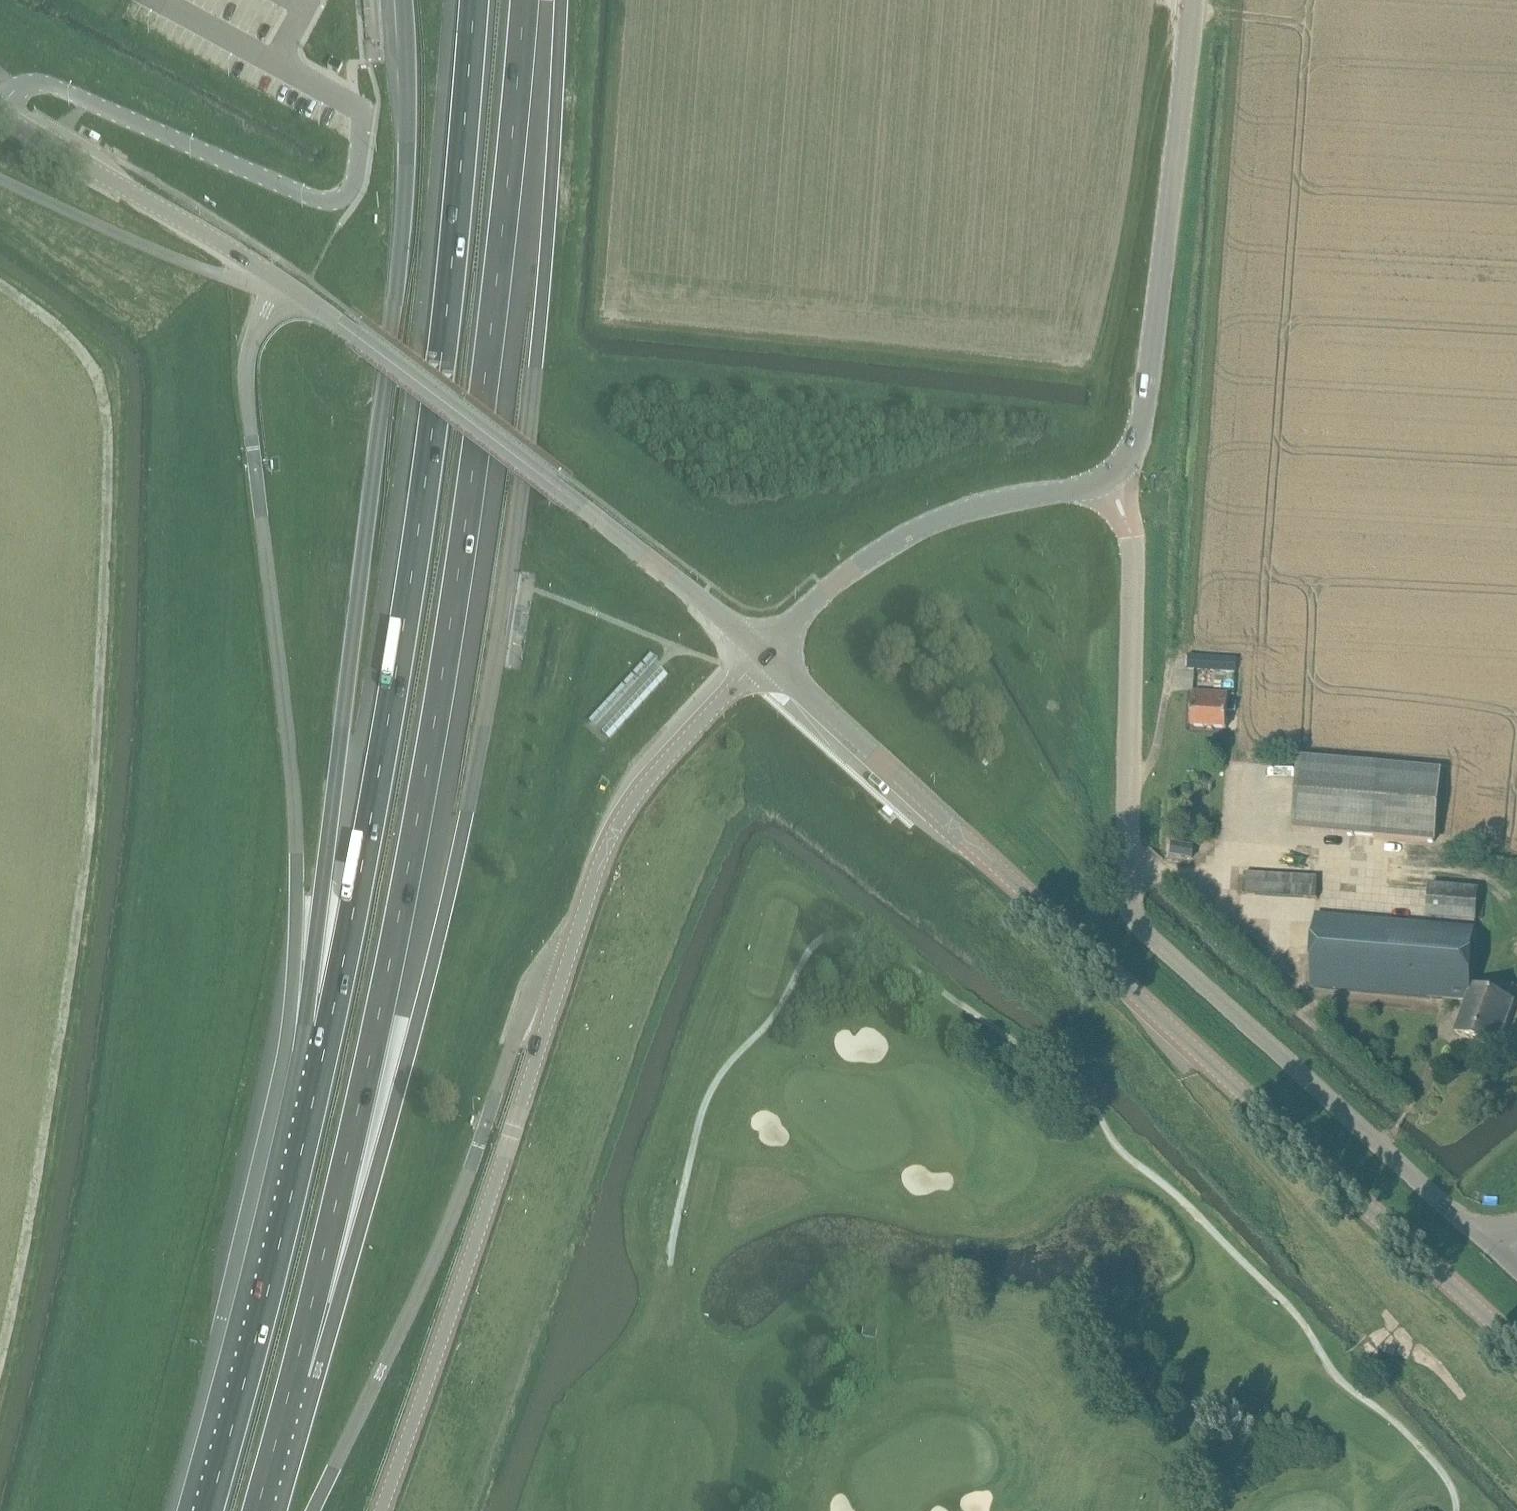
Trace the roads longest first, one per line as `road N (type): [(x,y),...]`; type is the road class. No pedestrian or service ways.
road 1 (motorway): [(257,1510),(336,1206),(410,858),(494,306),(524,0)]
road 2 (motorway): [(475,0),(419,529),(330,1030)]
road 3 (motorway): [(404,0),(402,233),(326,859),(330,1030)]
road 4 (tertiary): [(1516,1346),(764,654)]
road 5 (tertiary): [(381,1510),(607,848),(652,777),(764,654)]
road 6 (unclassified): [(1499,1255),(1136,922),(1127,869),(1134,552),(1109,481)]
road 7 (track): [(1516,1441),(1405,1337),(1214,1104),(1154,1013)]
road 8 (motorway): [(330,1030),(209,1510)]
road 9 (unclassified): [(1109,481),(1134,452),(1142,427),(1193,0)]
road 10 (unclassified): [(764,654),(827,589),(903,538),(967,511),(1109,481)]
road 11 (tertiary): [(284,282),(559,489)]
road 12 (tertiary): [(284,282),(0,115)]
road 13 (tertiary): [(764,654),(559,489)]

